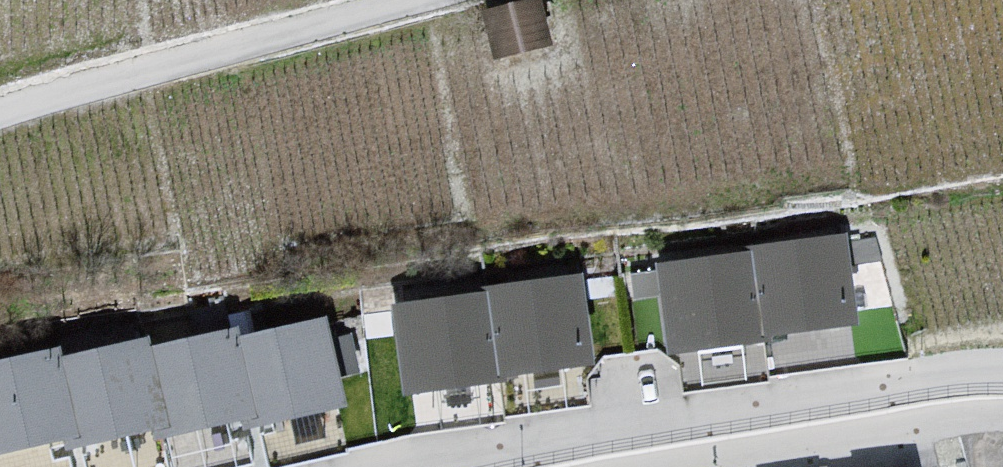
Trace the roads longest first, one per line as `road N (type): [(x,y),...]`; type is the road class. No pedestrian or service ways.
road 1 (track): [(433,0),(0,113)]

